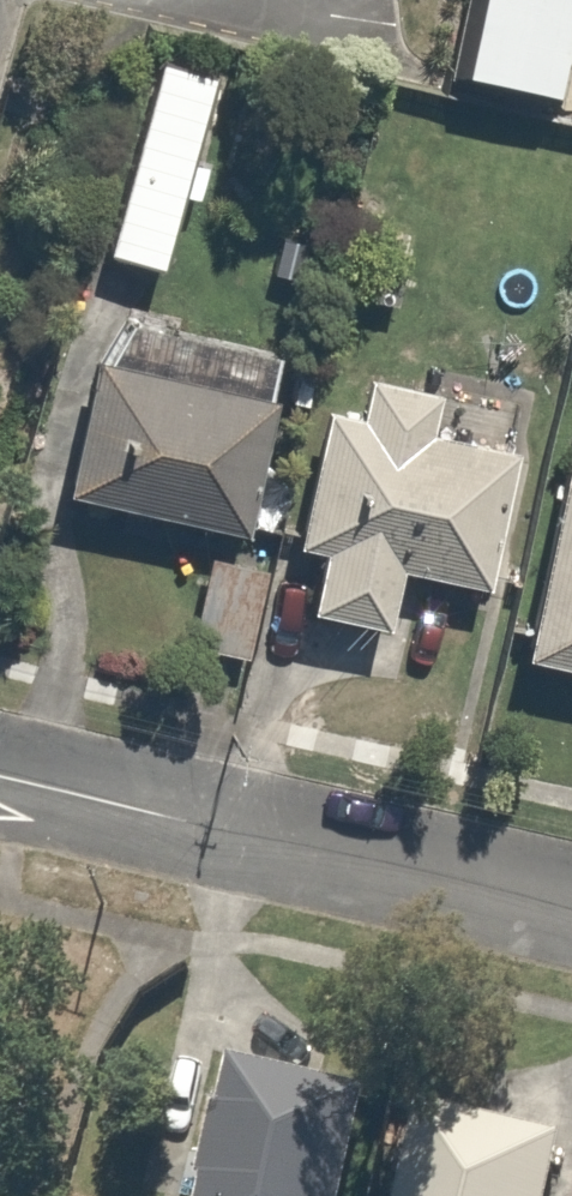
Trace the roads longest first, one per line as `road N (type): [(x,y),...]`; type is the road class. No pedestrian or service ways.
road 1 (residential): [(0,778),(571,919)]

